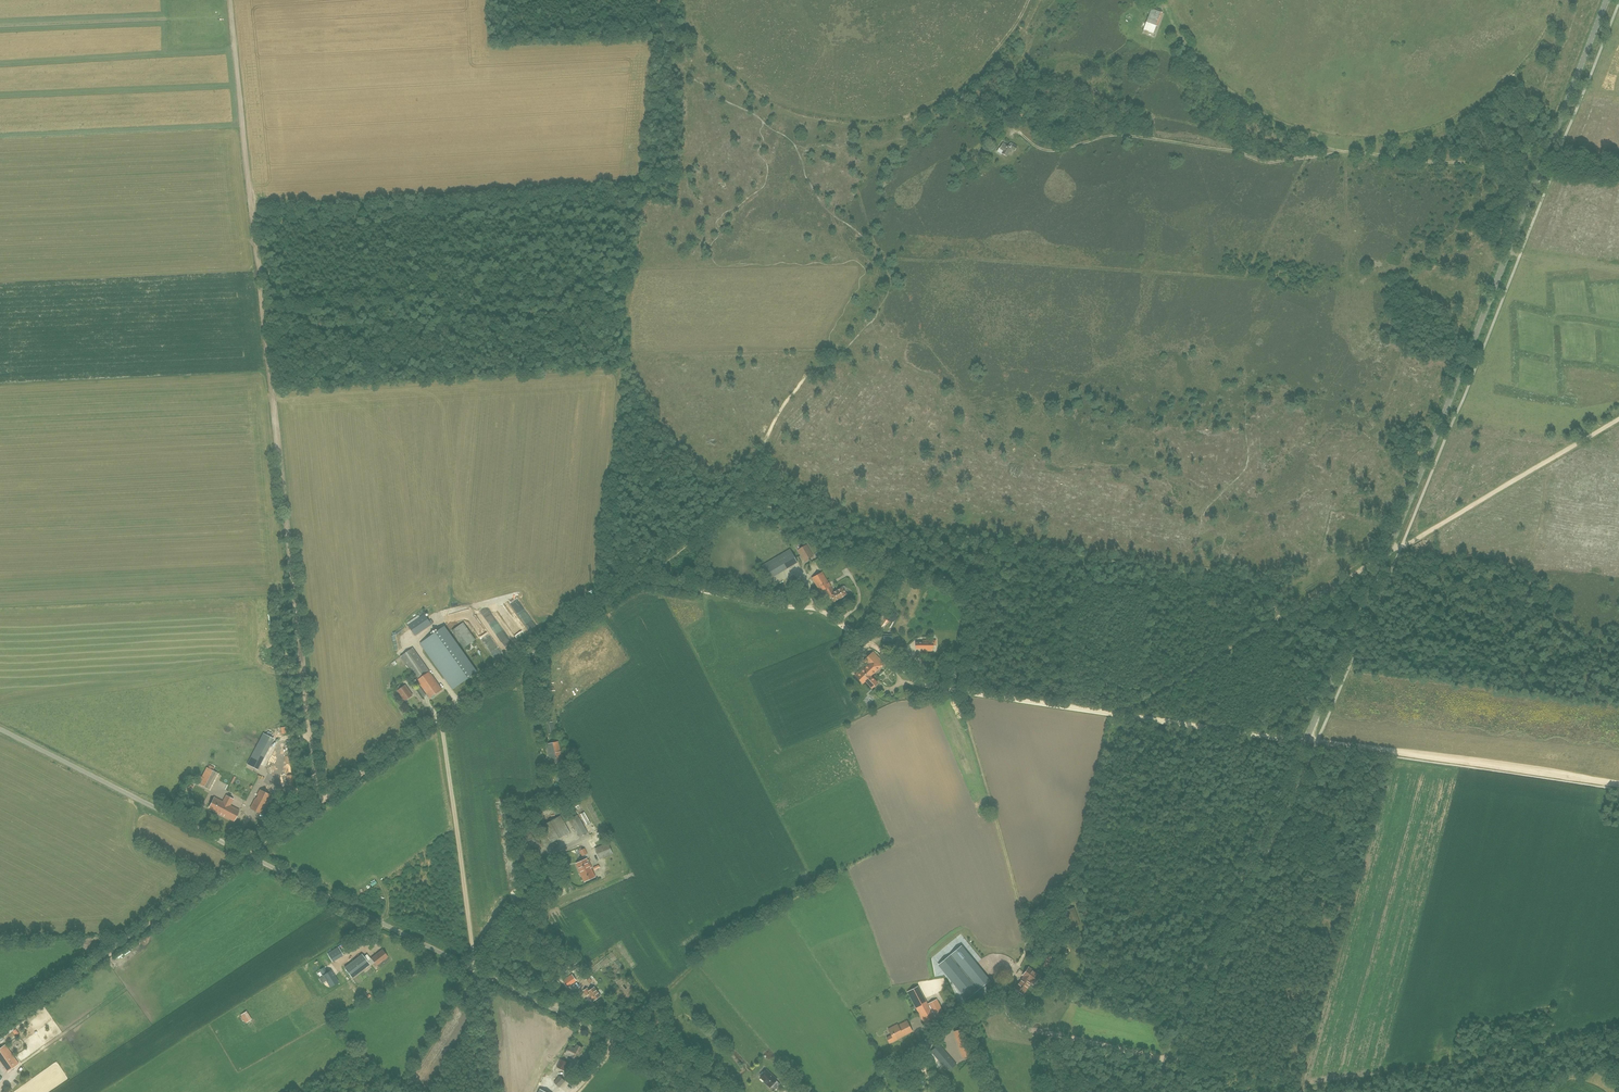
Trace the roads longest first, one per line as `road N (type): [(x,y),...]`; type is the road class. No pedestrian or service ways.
road 1 (tertiary): [(1151,1091),(1384,560),(1606,0)]
road 2 (unclassified): [(717,1091),(0,730)]
road 3 (track): [(1278,614),(1249,580),(825,512),(734,508)]
road 4 (track): [(648,579),(817,609),(930,683),(1122,714)]
road 5 (track): [(1122,714),(1618,785)]
road 6 (track): [(1618,1031),(1309,1091),(1176,1061)]
road 7 (track): [(1164,0),(1206,73),(1270,125),(1331,150),(1469,164),(1517,184)]
road 8 (track): [(317,803),(273,395)]
road 9 (track): [(0,1027),(317,803)]
road 10 (track): [(1343,151),(1269,163),(1240,151),(1118,134),(1046,150),(1021,135)]
road 11 (track): [(1618,419),(1400,549)]
road 12 (track): [(475,971),(440,720)]
road 13 (track): [(438,717),(648,579)]
road 14 (track): [(1018,966),(1026,941),(972,747)]
road 15 (track): [(252,202),(230,0)]
road 16 (track): [(273,395),(252,202)]
road 17 (track): [(1276,620),(1122,714)]
road 18 (track): [(1445,1067),(1507,1079),(1572,1078),(1610,1091)]
road 19 (track): [(317,803),(438,717)]
road 20 (track): [(475,971),(402,1091)]
road 21 (track): [(1400,549),(1280,617)]
road 22 (track): [(494,1091),(475,971)]

